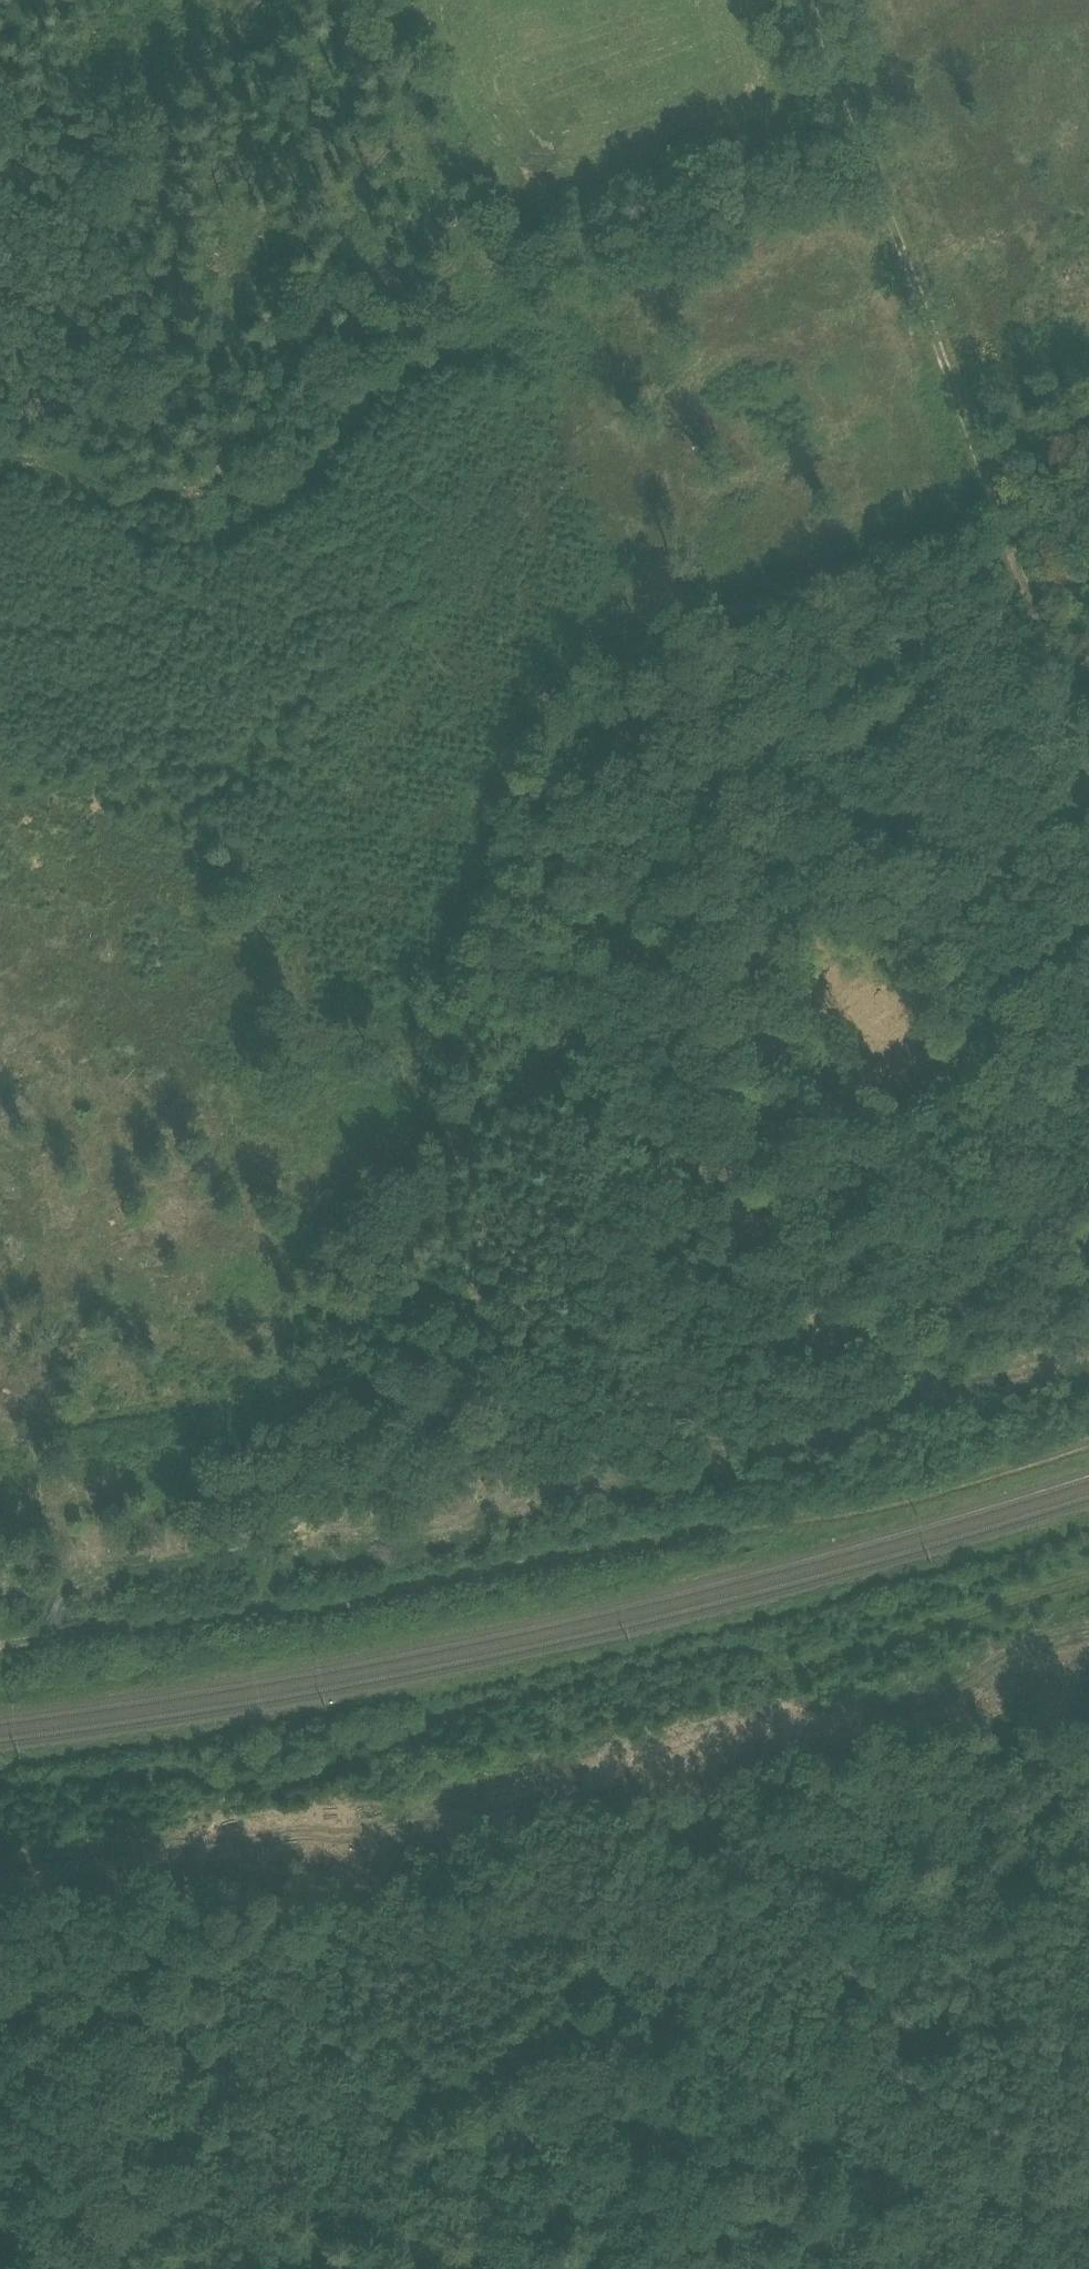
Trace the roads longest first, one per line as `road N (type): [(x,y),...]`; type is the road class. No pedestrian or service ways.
road 1 (track): [(1088,735),(814,0)]

